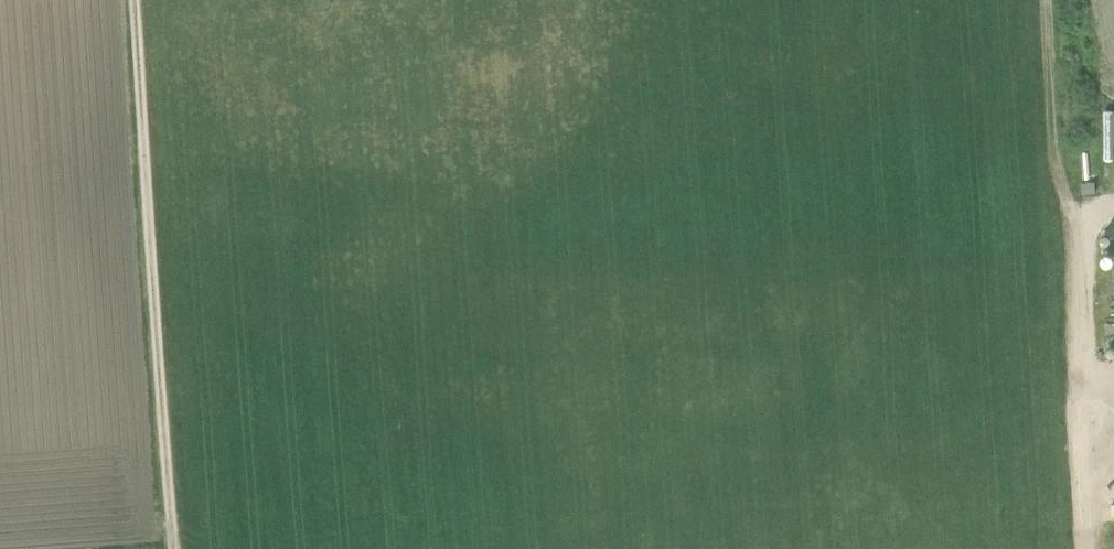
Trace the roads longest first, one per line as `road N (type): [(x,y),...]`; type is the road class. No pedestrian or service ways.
road 1 (track): [(1043,0),(1088,548)]
road 2 (track): [(136,0),(173,548)]

